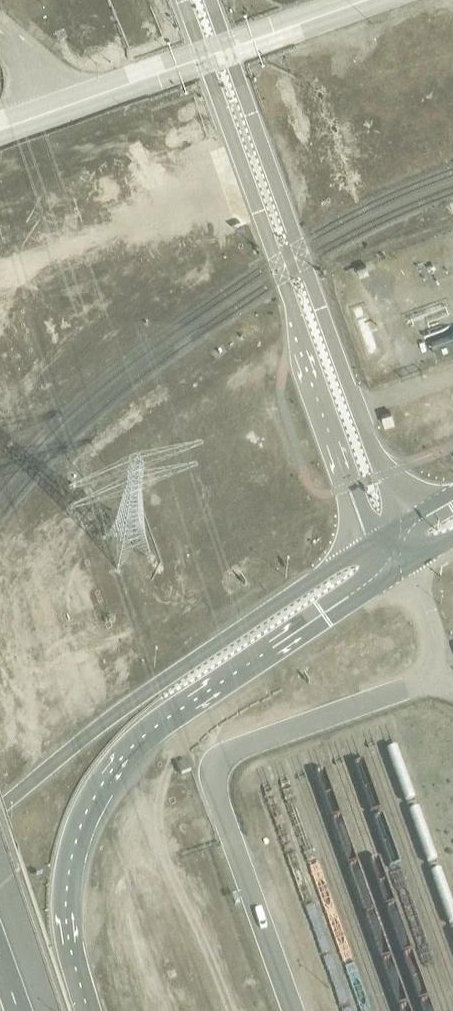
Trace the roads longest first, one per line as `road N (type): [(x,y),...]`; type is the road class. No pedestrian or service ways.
road 1 (trunk): [(81,1010),(66,965),(62,862),(80,810),(118,757),(401,561)]
road 2 (unclassified): [(182,0),(372,538)]
road 3 (unclassified): [(402,518),(212,0)]
road 4 (trunk): [(372,538),(112,717),(0,807)]

